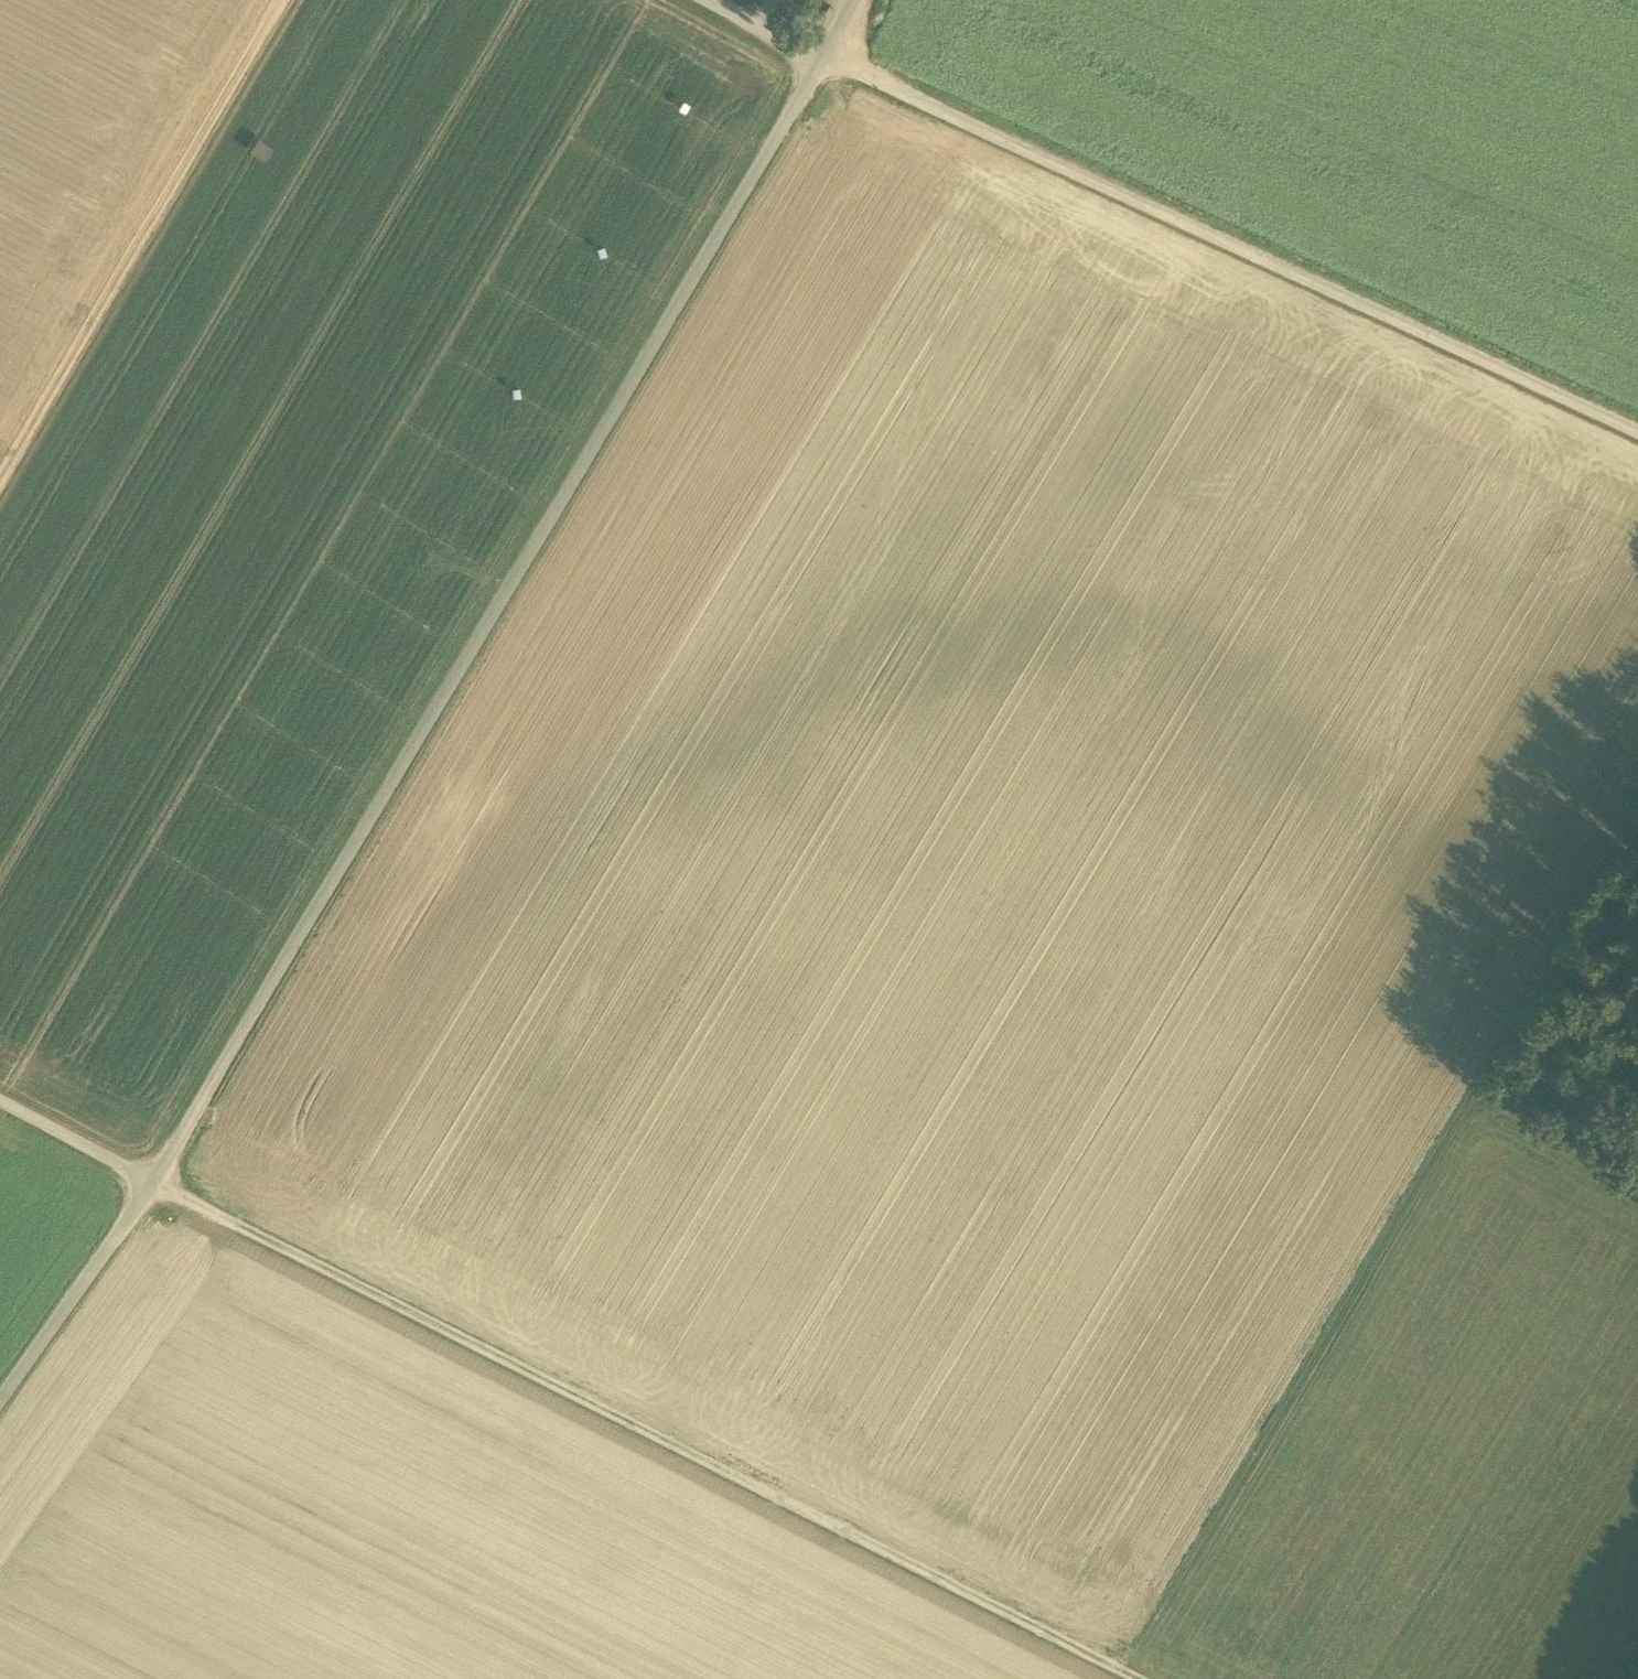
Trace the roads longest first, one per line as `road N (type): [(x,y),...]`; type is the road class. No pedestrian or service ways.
road 1 (unclassified): [(156,1183),(856,0)]
road 2 (track): [(0,1100),(1139,1678)]
road 3 (track): [(1637,811),(1123,1671)]
road 4 (track): [(1637,432),(825,62)]
road 5 (unclassified): [(156,1183),(0,1401)]
road 6 (track): [(1469,1093),(1637,1178)]
road 7 (track): [(707,0),(825,62)]

